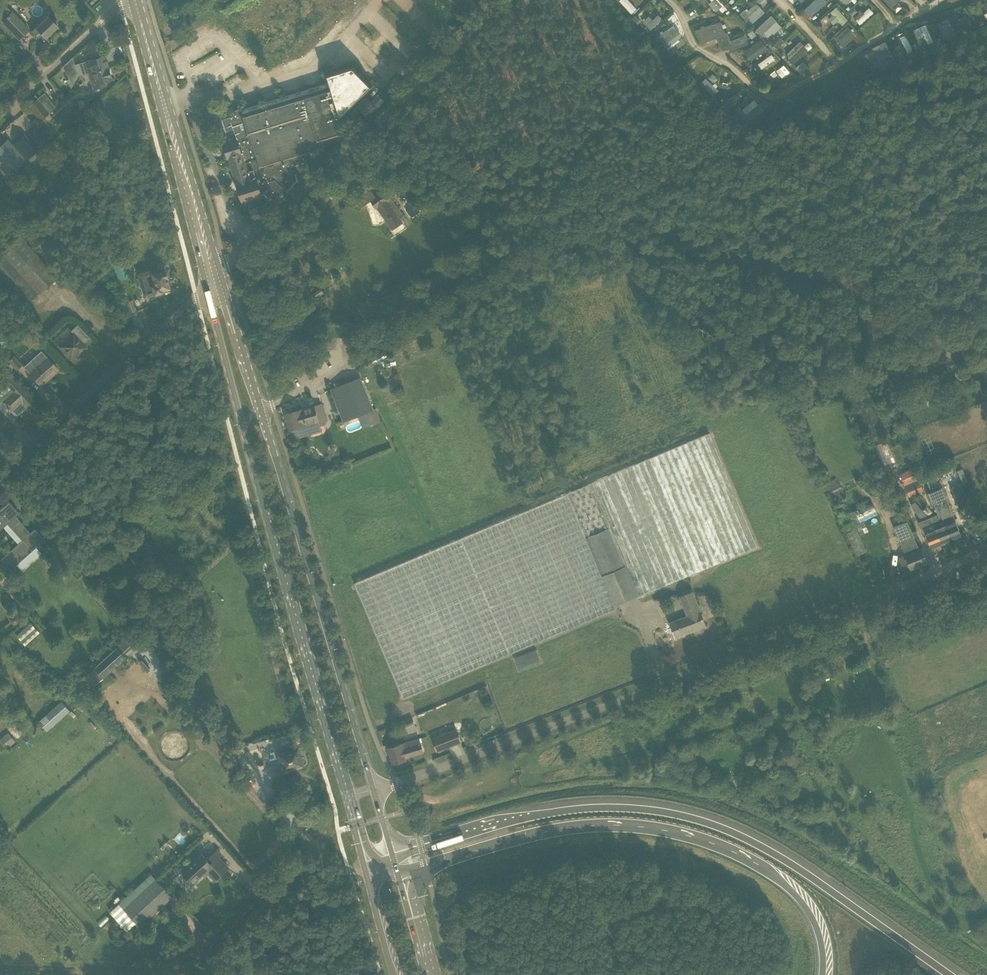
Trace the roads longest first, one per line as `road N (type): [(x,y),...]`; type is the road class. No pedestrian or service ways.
road 1 (residential): [(986,548),(667,683),(373,789)]
road 2 (motorway): [(949,974),(769,850),(668,812),(562,810),(393,857)]
road 3 (track): [(272,404),(331,380),(744,135)]
road 4 (motorway): [(398,873),(548,831),(596,824),(667,831),(734,852),(792,887),(819,926),(825,974)]
road 5 (unclassified): [(214,280),(503,0)]
road 6 (primary): [(373,789),(261,408)]
road 7 (primary): [(241,417),(348,796)]
road 8 (primary): [(214,280),(135,0)]
road 9 (residential): [(0,477),(214,280)]
road 10 (unclassified): [(315,842),(194,970)]
road 11 (residential): [(125,0),(0,116)]
road 12 (primary): [(214,280),(213,312),(241,417)]
road 13 (primary): [(261,408),(231,306),(214,280)]

